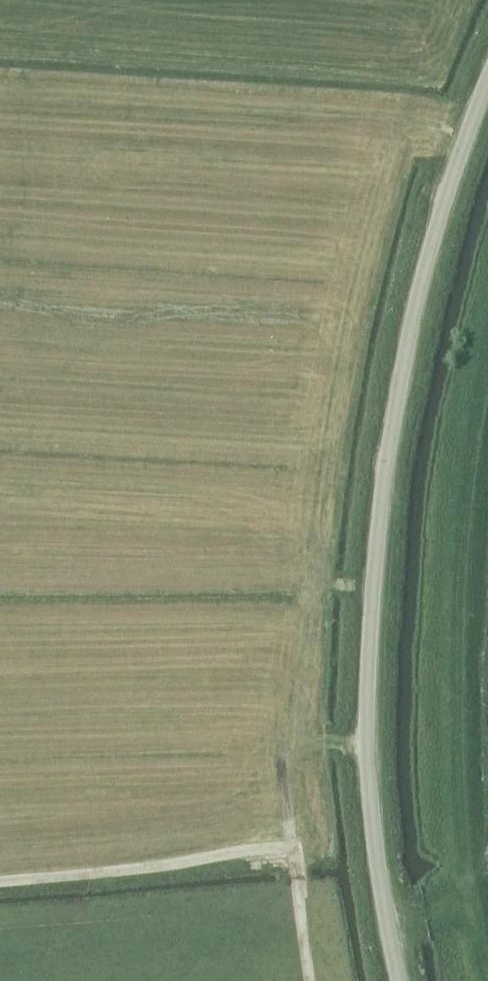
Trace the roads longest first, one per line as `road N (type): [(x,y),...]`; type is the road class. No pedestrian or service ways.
road 1 (unclassified): [(400,980),(371,791),(375,557),(414,309),(487,79)]
road 2 (track): [(487,963),(458,811),(460,603),(487,393)]
road 3 (track): [(280,763),(291,851),(0,877)]
road 4 (track): [(291,851),(307,980)]

